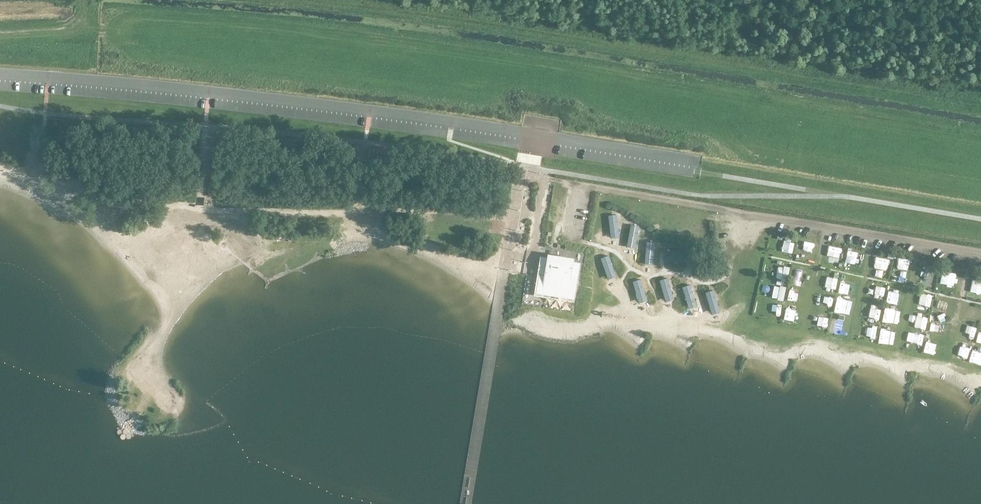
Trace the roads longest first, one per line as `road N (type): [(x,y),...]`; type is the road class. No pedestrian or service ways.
road 1 (track): [(694,161),(701,172),(833,195)]

